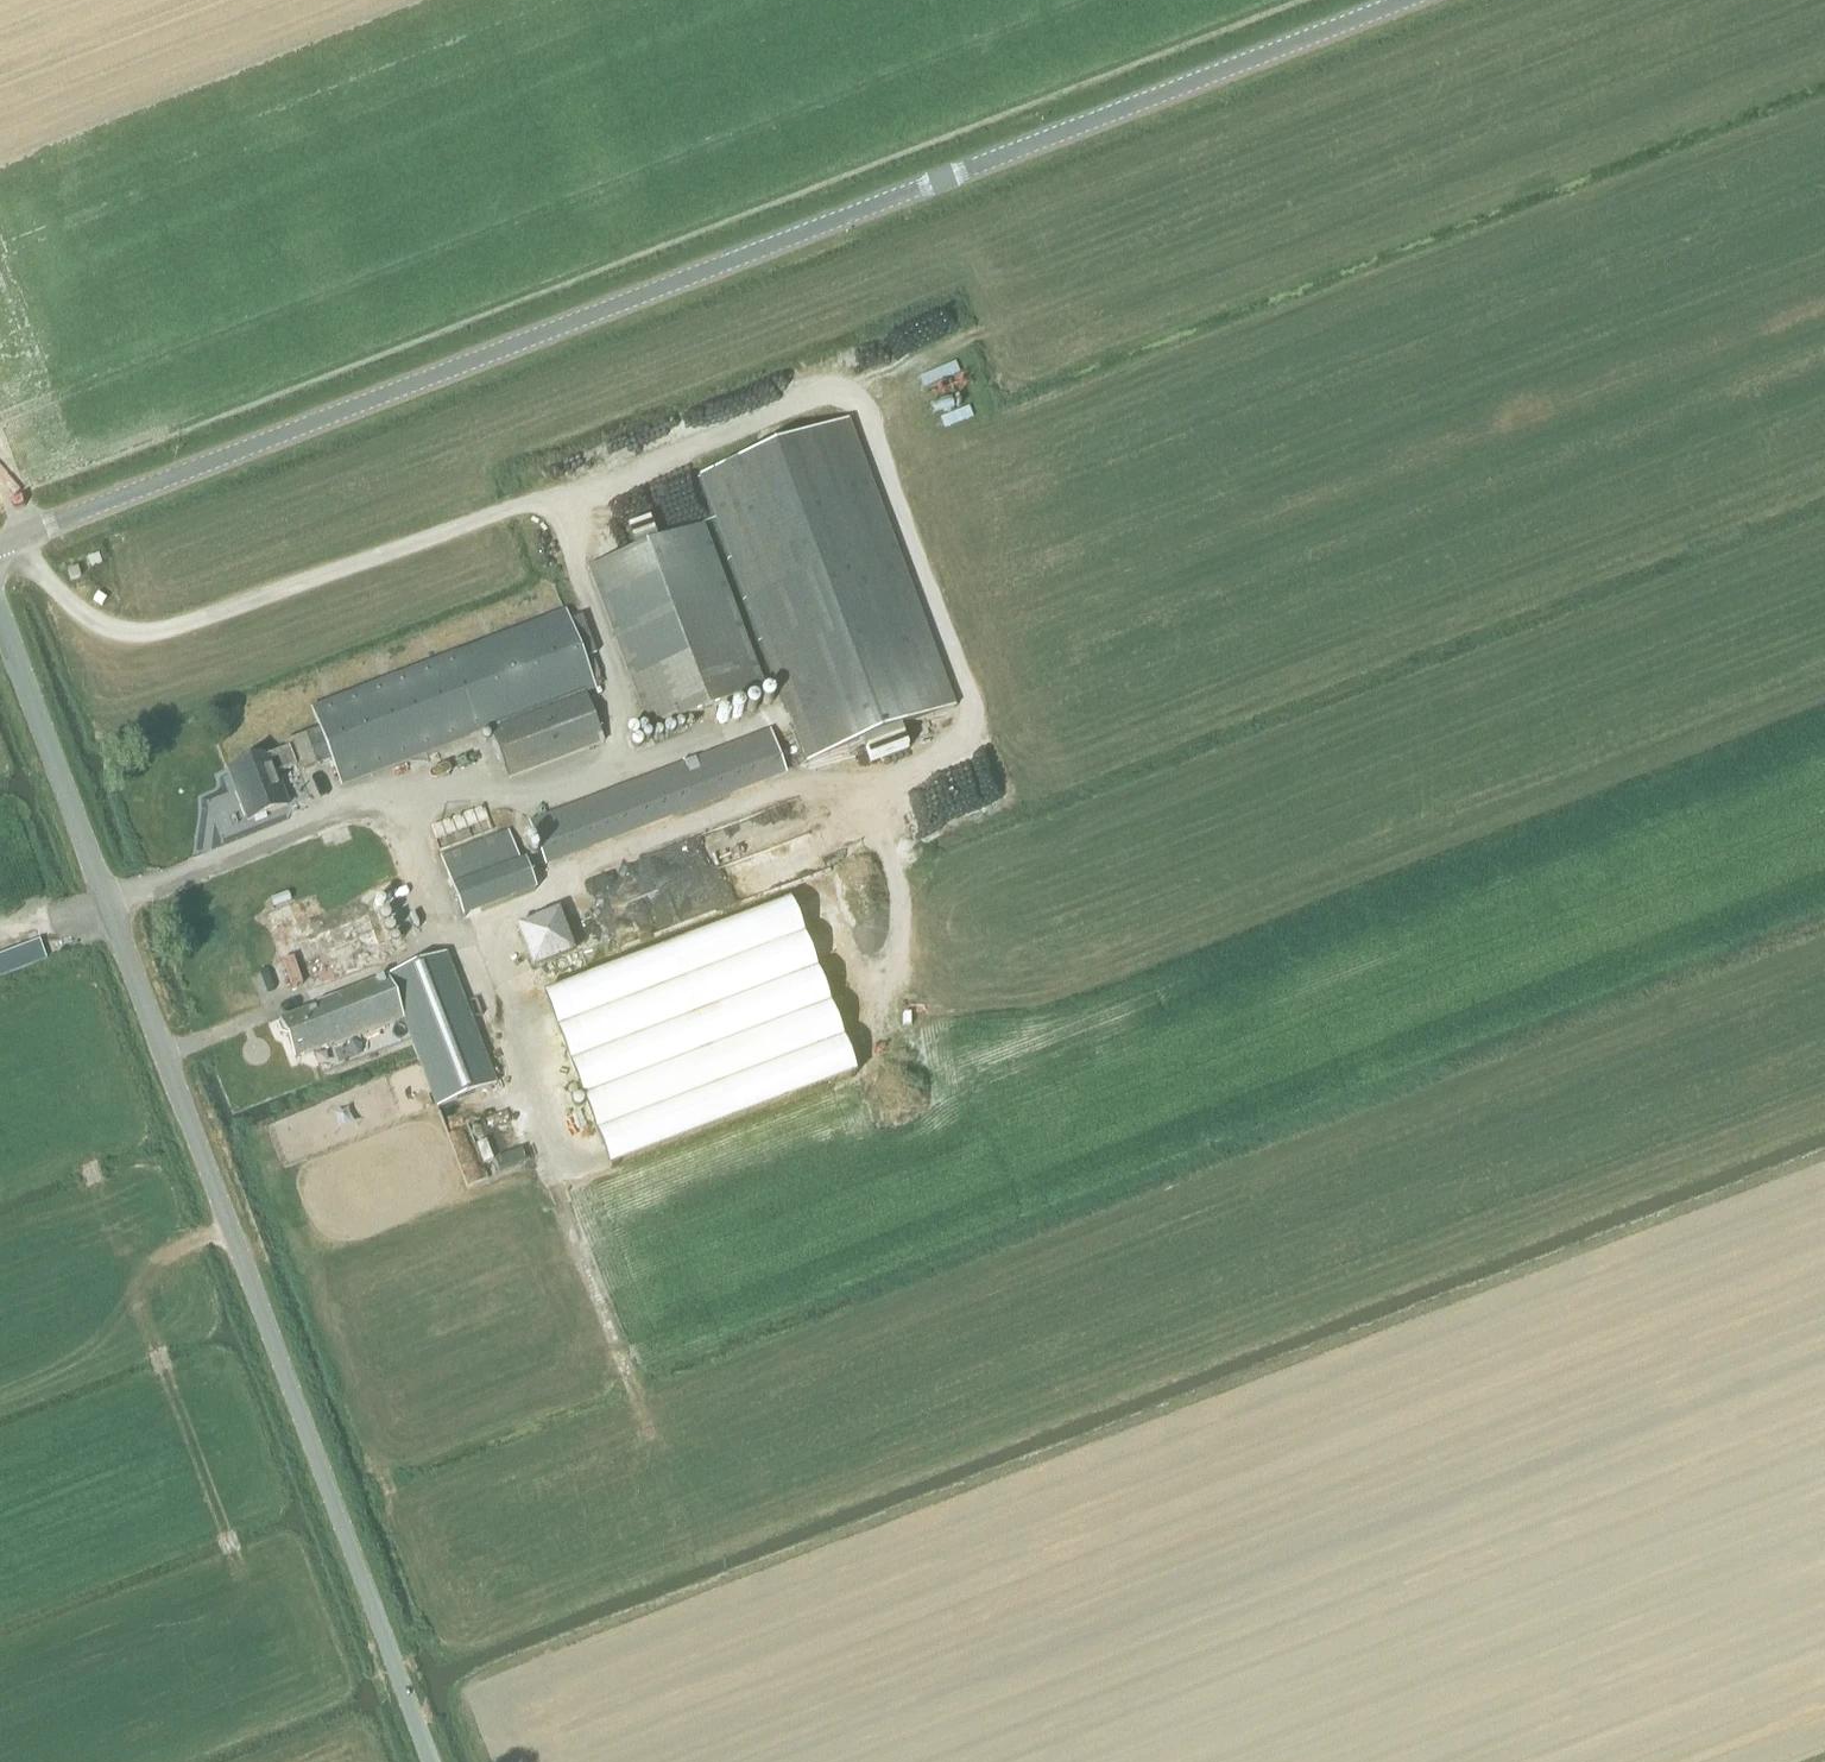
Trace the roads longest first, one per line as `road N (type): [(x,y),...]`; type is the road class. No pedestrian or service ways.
road 1 (tertiary): [(0,547),(1414,0)]
road 2 (unclassified): [(429,1761),(0,613)]

